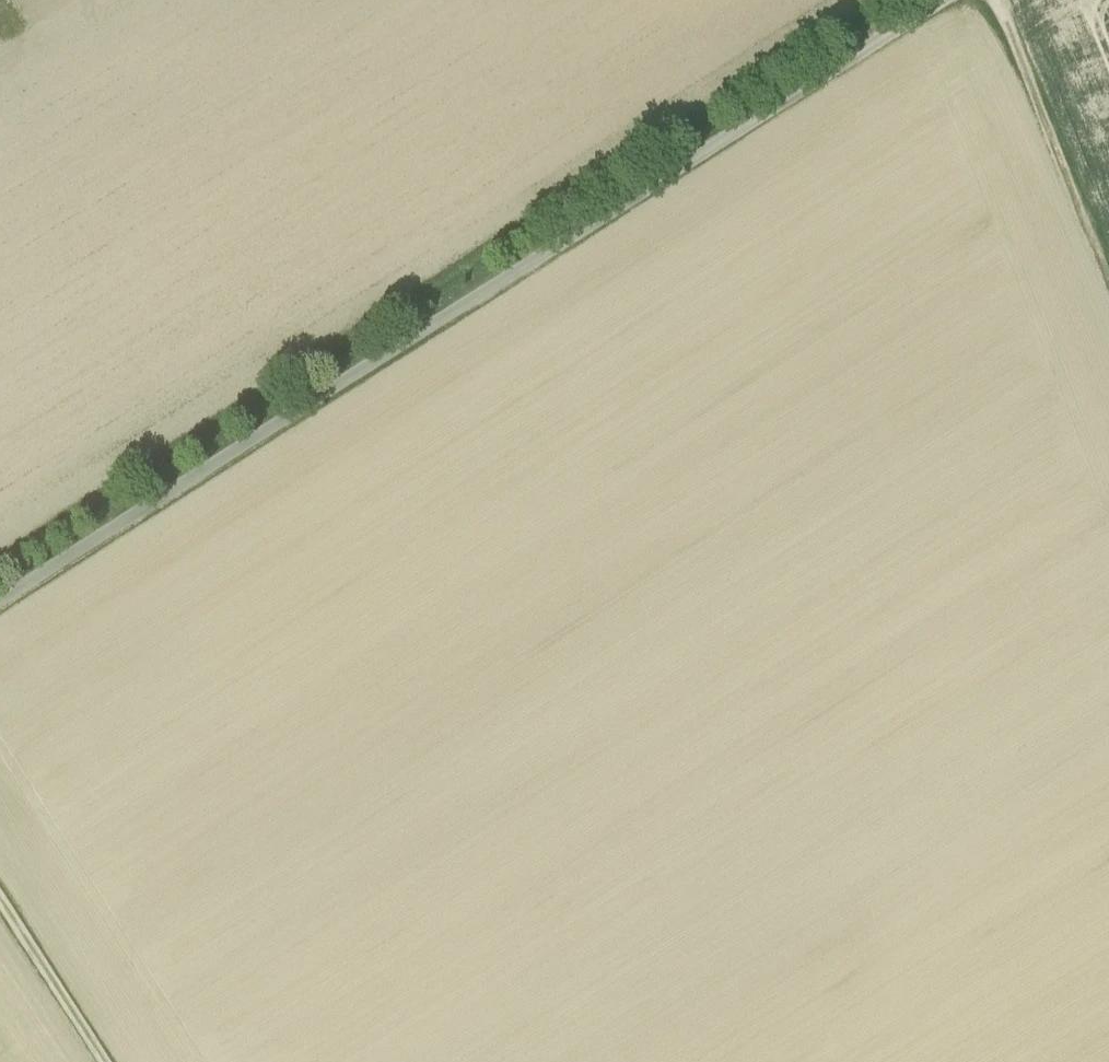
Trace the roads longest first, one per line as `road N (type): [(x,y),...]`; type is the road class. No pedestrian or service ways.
road 1 (unclassified): [(941,0),(0,601)]
road 2 (track): [(996,0),(1108,281)]
road 3 (track): [(103,1061),(0,901)]

